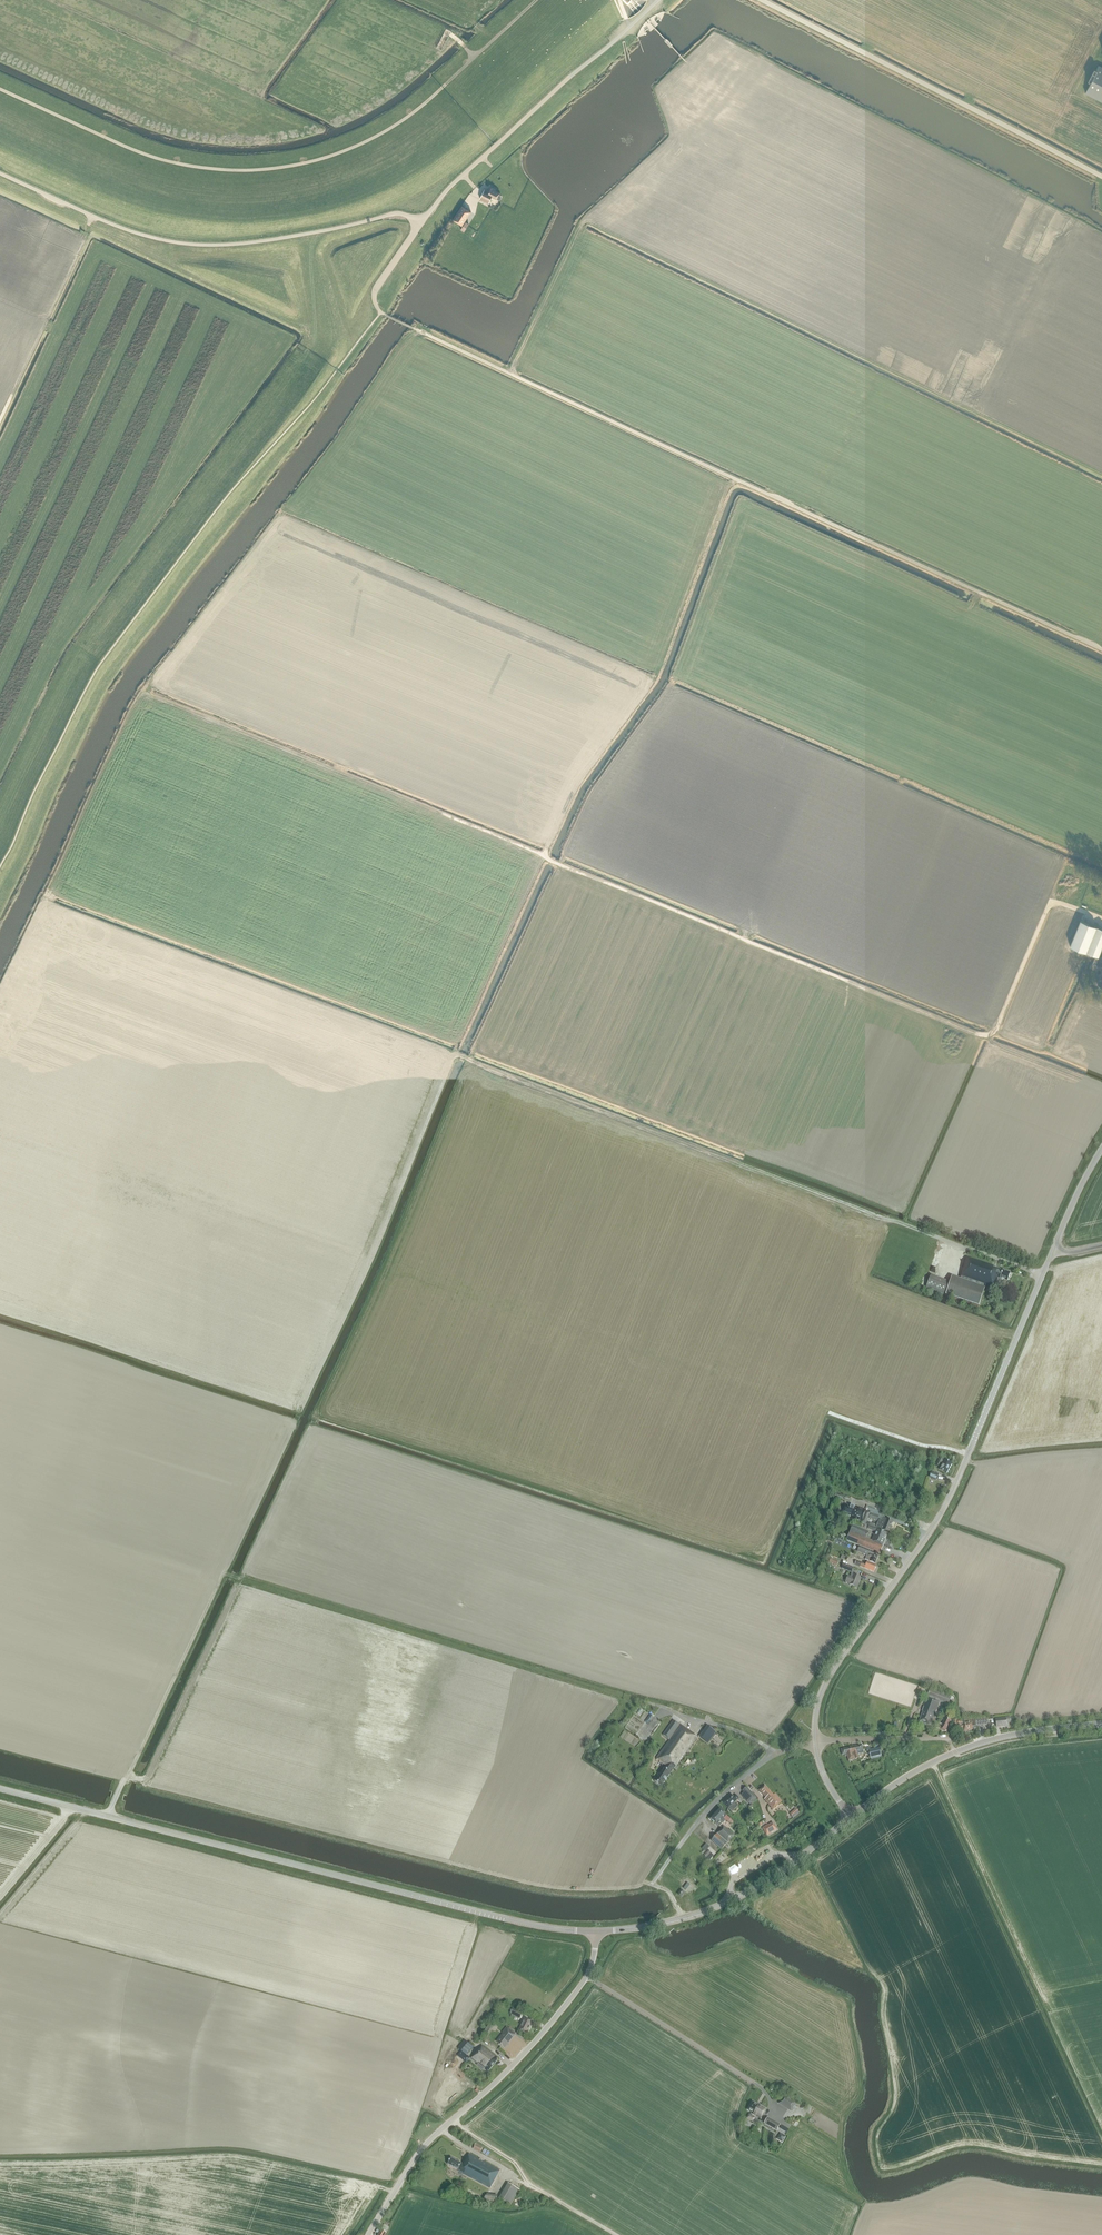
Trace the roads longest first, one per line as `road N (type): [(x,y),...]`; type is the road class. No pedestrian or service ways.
road 1 (unclassified): [(0,173),(127,231),(171,242),(265,240),(398,212),(423,221),(450,185),(657,0)]
road 2 (unclassified): [(1101,650),(416,329)]
road 3 (track): [(1101,918),(1048,905),(987,1034),(561,862)]
road 4 (secondary): [(598,1931),(529,1924),(0,1788)]
road 5 (track): [(1042,1276),(474,1059)]
road 6 (tertiary): [(814,1741),(820,1695),(940,1515),(1053,1249)]
road 7 (track): [(671,1712),(239,1579)]
road 8 (tertiary): [(368,2234),(428,2142),(574,1995),(598,1931)]
road 9 (unclassified): [(1101,178),(762,0)]
road 10 (secondary): [(598,1931),(724,1904),(850,1818)]
road 11 (secondary): [(850,1818),(956,1752),(1101,1722)]
road 12 (track): [(1045,2001),(933,1762)]
road 13 (track): [(0,416),(94,214)]
road 14 (residential): [(652,1883),(744,1776),(814,1741)]
road 15 (residential): [(814,1741),(950,1737)]

